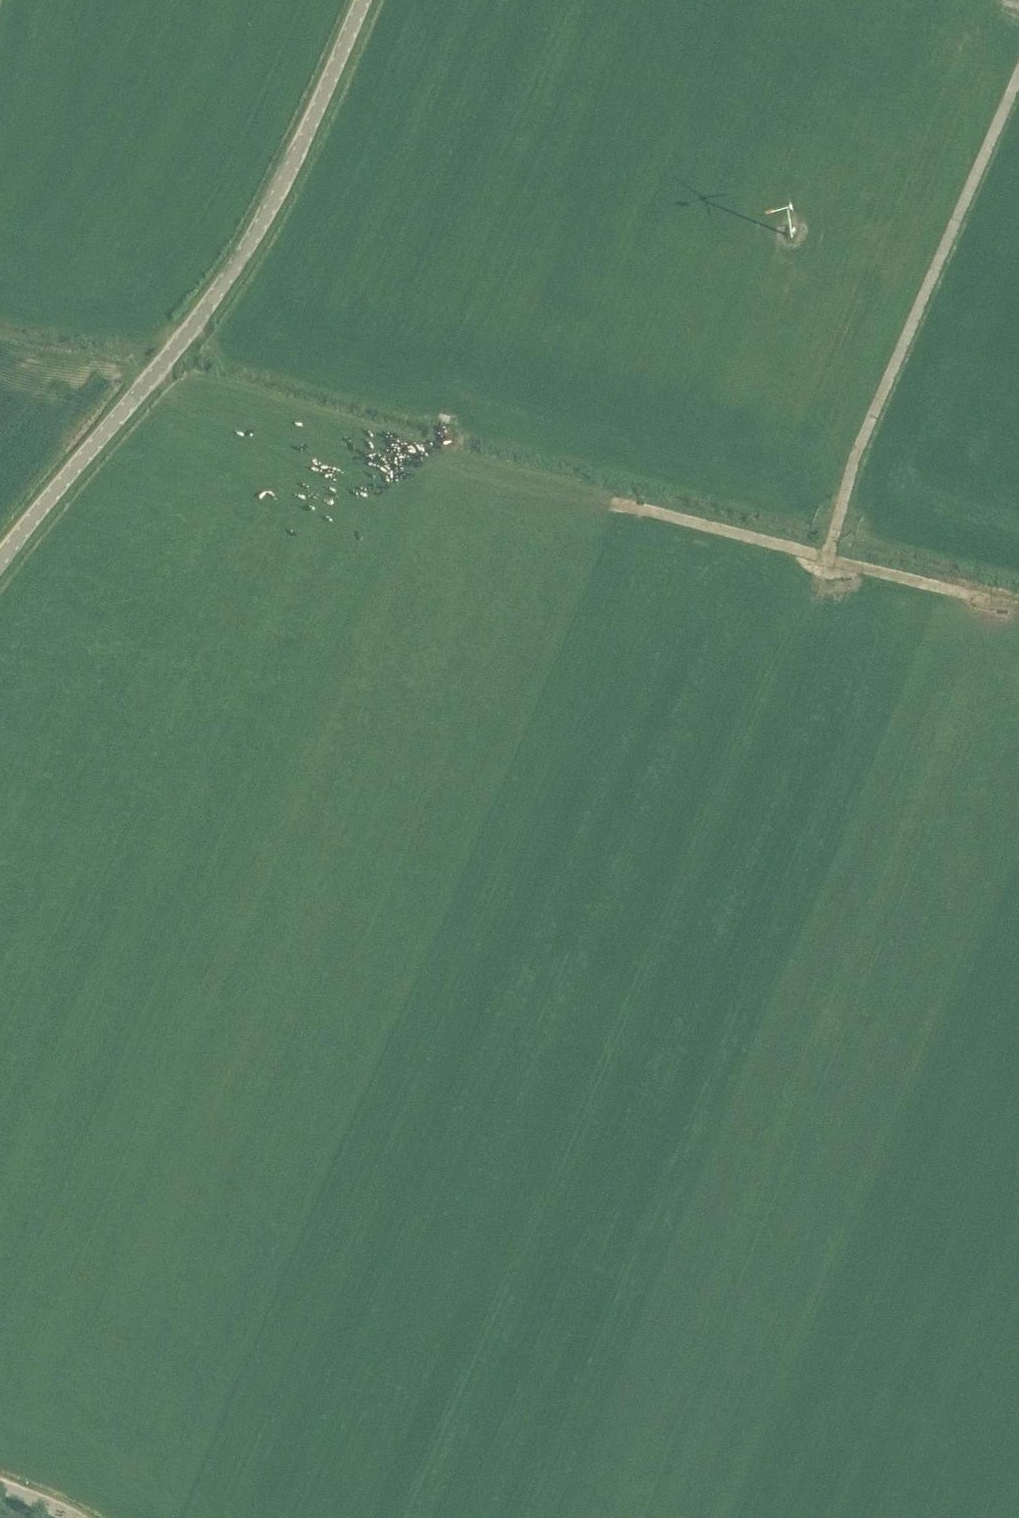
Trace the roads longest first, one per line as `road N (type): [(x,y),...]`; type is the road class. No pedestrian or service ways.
road 1 (unclassified): [(359,0),(261,236),(0,561)]
road 2 (track): [(825,561),(874,408),(1018,78)]

